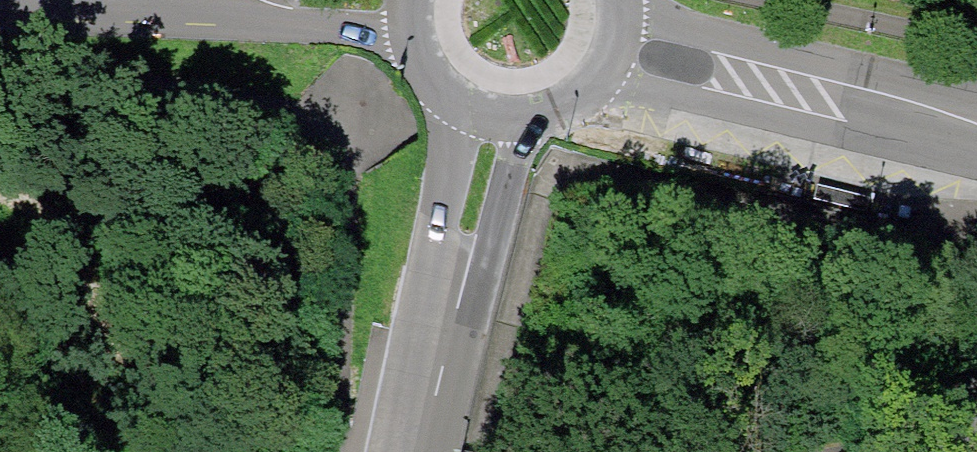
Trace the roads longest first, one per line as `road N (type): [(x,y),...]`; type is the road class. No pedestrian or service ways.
road 1 (residential): [(976,141),(620,39)]
road 2 (tertiary): [(490,118),(413,451)]
road 3 (residential): [(490,118),(556,113),(607,70),(620,39)]
road 4 (residential): [(409,0),(417,59),(435,86),(490,118)]

